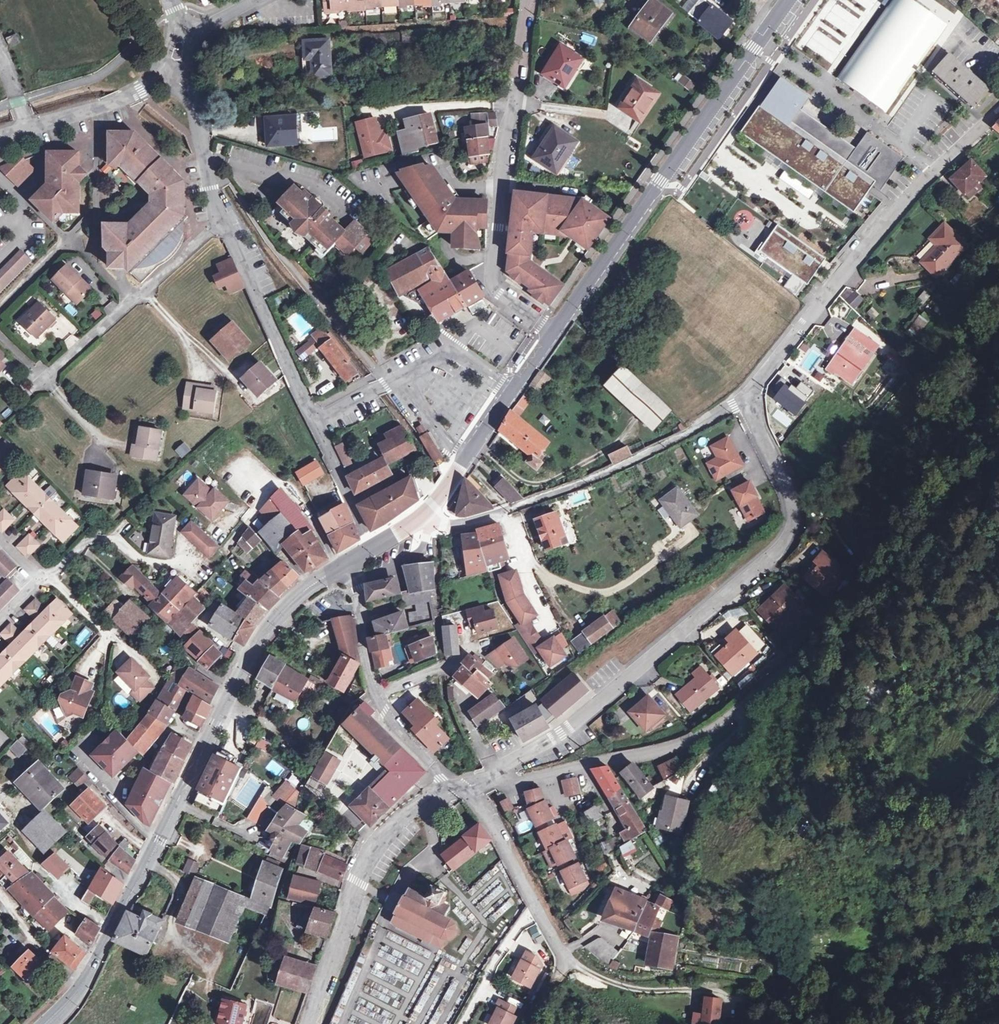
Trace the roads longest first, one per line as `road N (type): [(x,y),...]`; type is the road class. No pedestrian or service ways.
road 1 (residential): [(483,780),(521,782),(692,741),(897,575),(992,479)]
road 2 (residential): [(483,780),(580,719),(792,535),(789,493),(744,392)]
road 3 (track): [(998,611),(902,690),(876,702),(869,697),(962,551),(998,470)]
road 4 (secondary): [(555,330),(788,0)]
road 5 (residential): [(744,392),(916,187),(998,110)]
road 6 (residential): [(555,330),(503,297),(494,270),(530,0)]
road 7 (residential): [(744,392),(690,432),(579,485),(453,527),(426,513)]
road 8 (secondary): [(159,840),(263,637),(343,564)]
road 9 (residential): [(455,786),(485,814),(520,869),(562,959),(621,989),(652,989)]
road 10 (residential): [(314,1023),(367,863),(409,817),(455,786)]
road 11 (residential): [(343,564),(391,721),(455,786)]
road 12 (unclassified): [(514,390),(450,350),(313,422)]
road 13 (residential): [(219,221),(313,422)]
road 14 (secondary): [(47,1023),(97,965),(159,840)]
road 15 (residential): [(132,302),(70,239),(0,309)]
road 16 (residential): [(173,73),(189,96),(219,221)]
road 17 (unclassified): [(29,130),(119,102),(173,73)]
road 18 (secondary): [(426,513),(514,390)]
road 19 (residential): [(313,422),(371,548)]
road 20 (residential): [(132,302),(39,385)]

